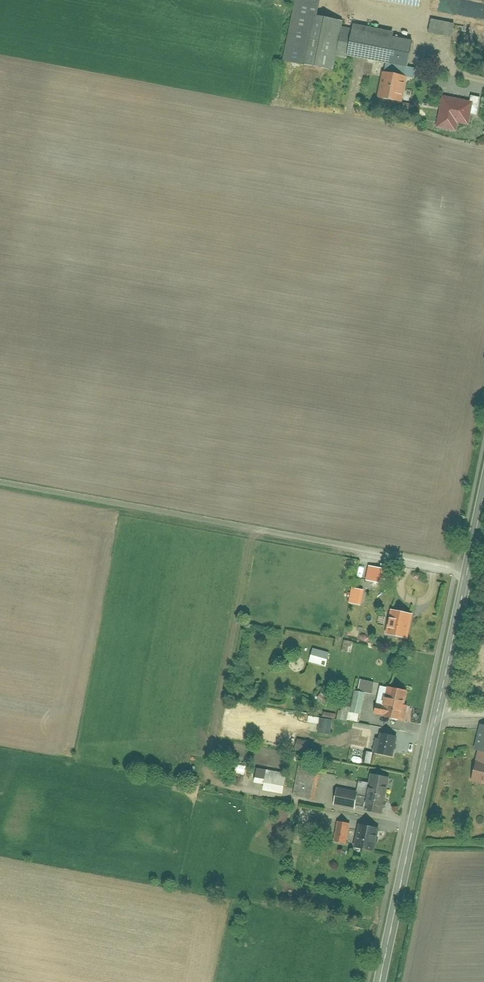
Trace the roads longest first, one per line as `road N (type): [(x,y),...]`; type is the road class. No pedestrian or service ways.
road 1 (secondary): [(483,494),(380,981)]

